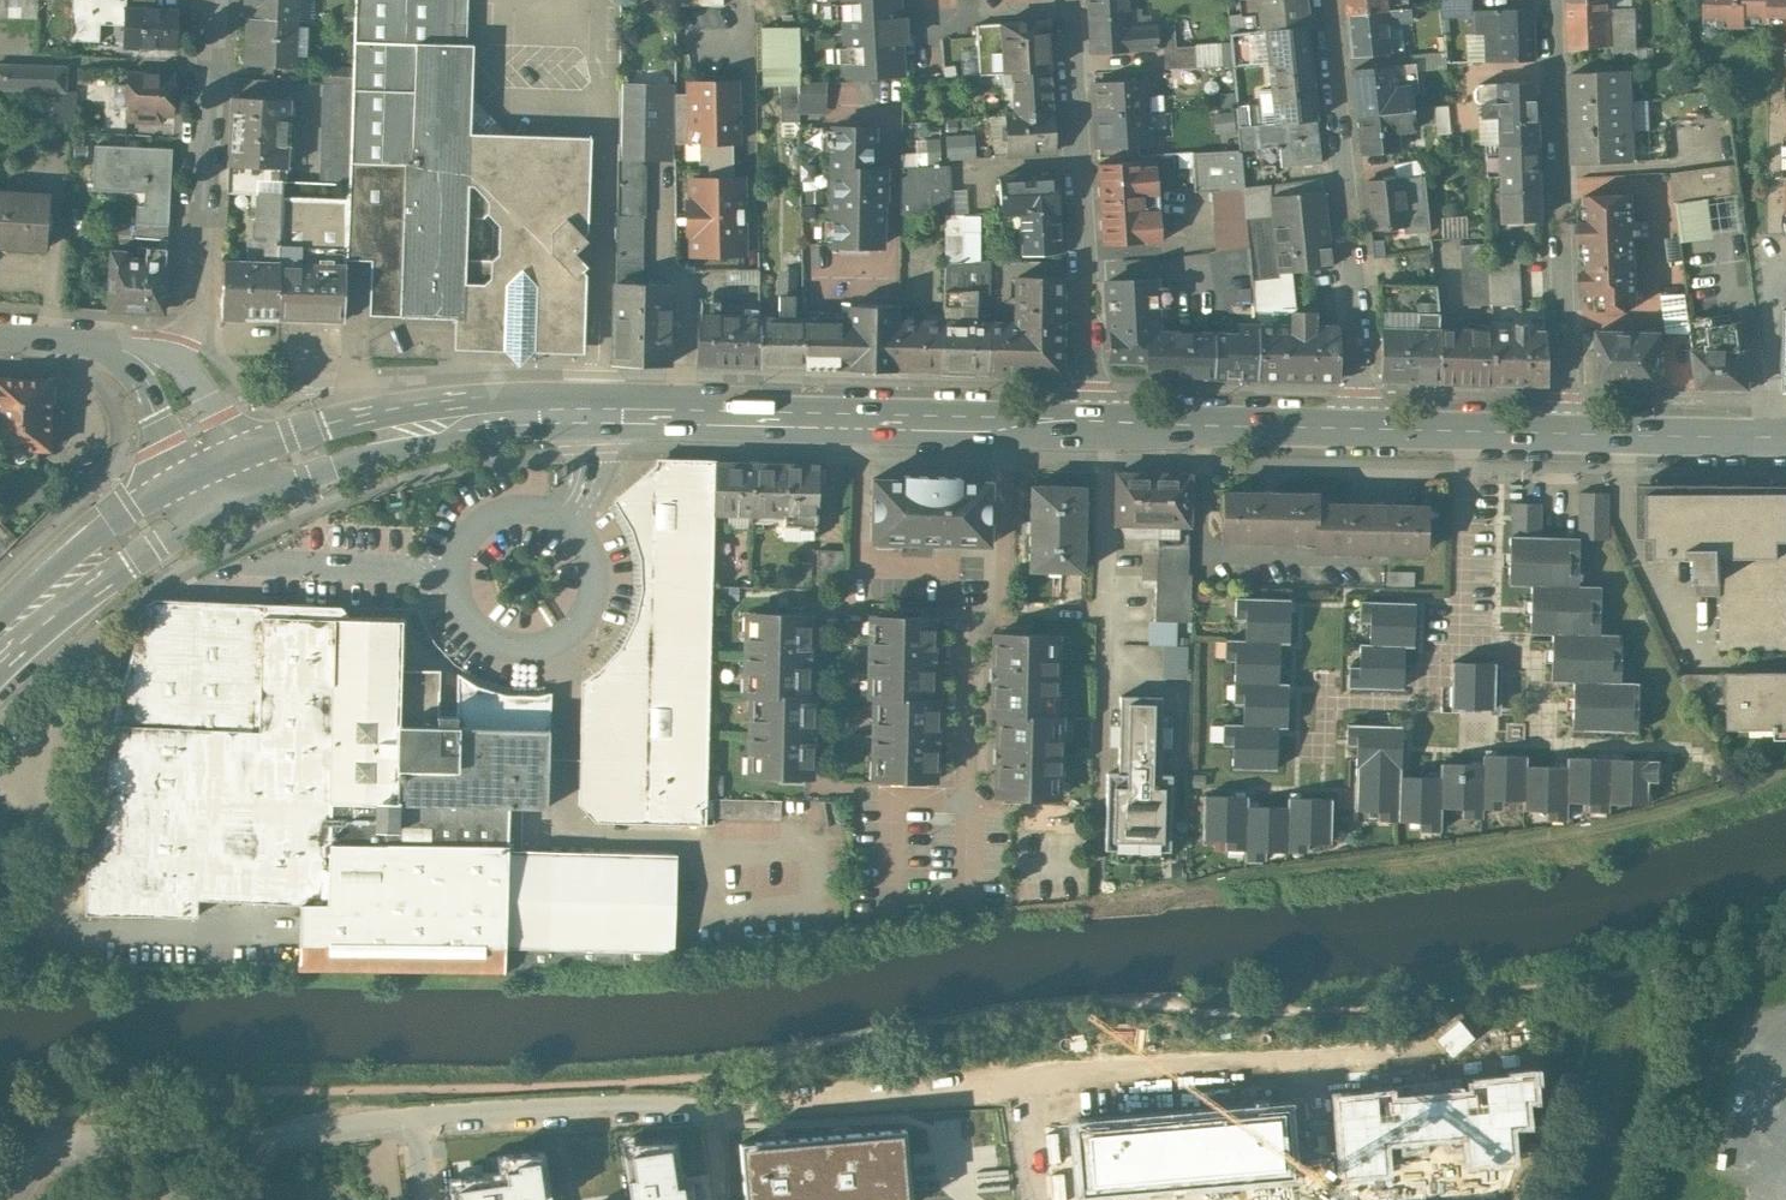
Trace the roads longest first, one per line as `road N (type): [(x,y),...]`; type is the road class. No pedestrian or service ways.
road 1 (residential): [(418,1119),(1137,1093),(1564,1036)]
road 2 (secondary): [(1091,423),(502,414),(305,442),(225,477)]
road 3 (residential): [(1552,0),(1570,433)]
road 4 (residential): [(6,1199),(46,1161),(98,1141),(227,1142),(418,1119)]
road 5 (residential): [(1323,0),(1358,324),(1358,429)]
road 6 (residential): [(1068,0),(1091,423)]
road 7 (residential): [(132,352),(175,337),(194,319),(212,0)]
road 8 (residential): [(1469,617),(1525,655),(1524,731),(1424,729),(1426,651)]
road 9 (secondary): [(225,477),(139,524),(49,589),(0,638)]
road 10 (secondary): [(1358,429),(1091,423)]
road 11 (secondary): [(1785,437),(1570,433)]
road 12 (residential): [(1471,431),(1469,617)]
road 13 (tertiary): [(132,352),(164,376),(225,477)]
road 14 (tertiary): [(0,333),(132,352)]

